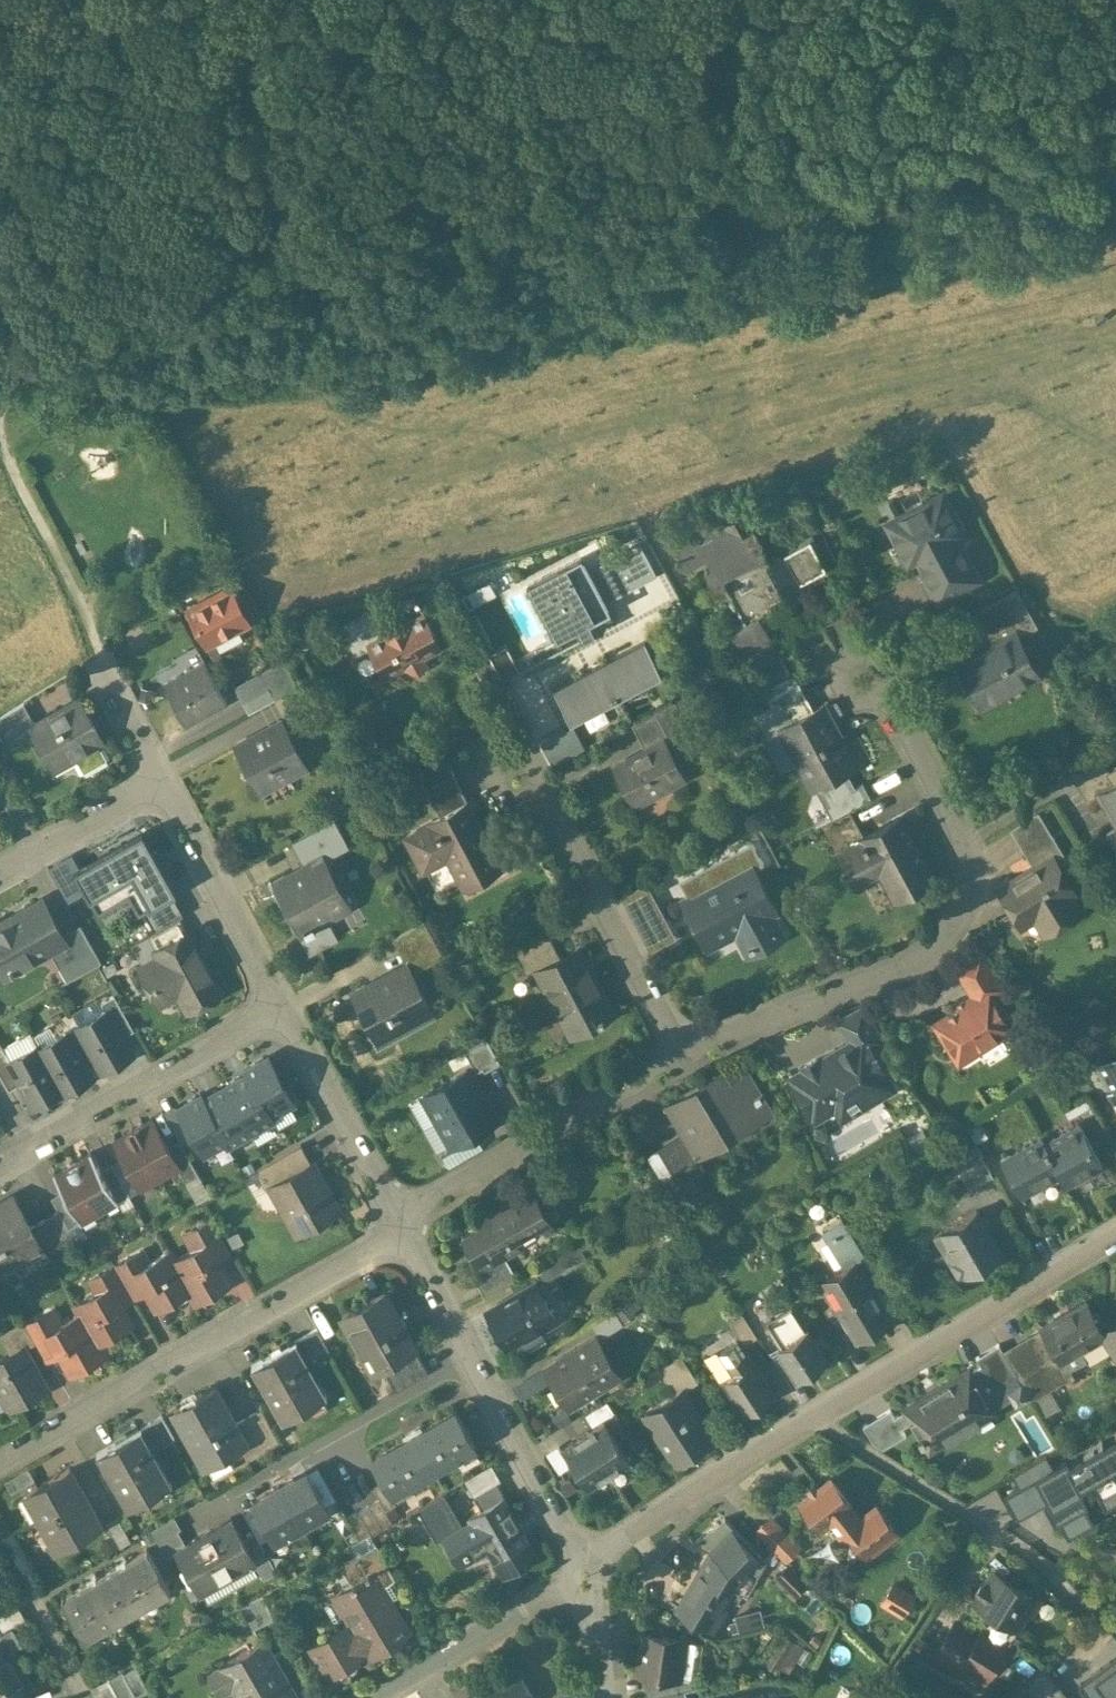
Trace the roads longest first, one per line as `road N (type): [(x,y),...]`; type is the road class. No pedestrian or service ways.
road 1 (residential): [(1115,1233),(819,1413),(590,1568)]
road 2 (residential): [(685,1053),(903,962),(961,913),(970,887),(964,841),(889,710),(857,672)]
road 3 (residential): [(401,1227),(0,1457)]
road 4 (residential): [(590,1568),(401,1227)]
road 5 (residential): [(401,1227),(685,1053)]
road 6 (residential): [(685,1053),(524,768)]
road 7 (residential): [(279,1007),(0,1163)]
road 8 (residential): [(365,1697),(590,1568)]
road 9 (residential): [(279,1007),(161,779)]
road 10 (residential): [(401,1227),(279,1007)]
road 11 (residential): [(161,779),(0,870)]
road 12 (residential): [(590,1568),(604,1697)]

